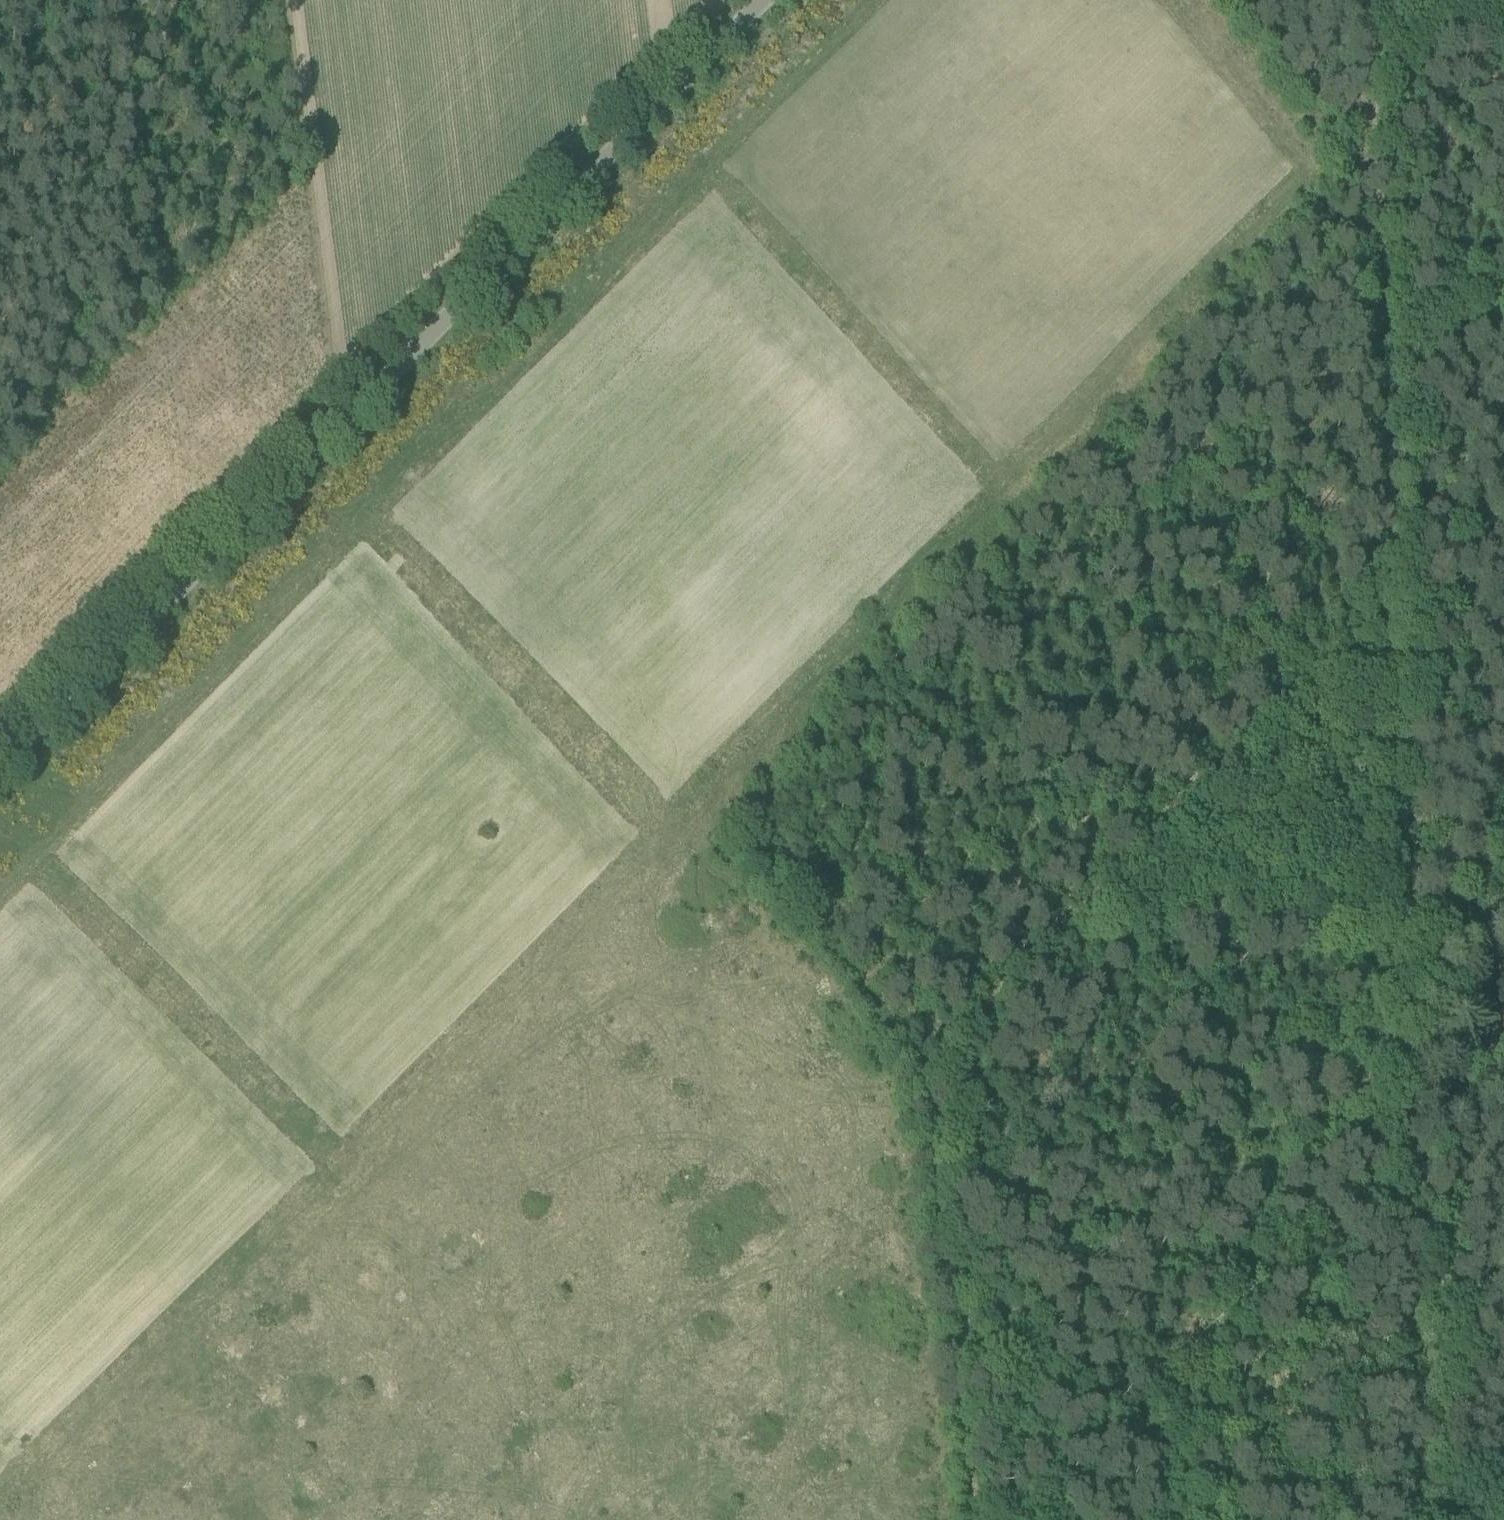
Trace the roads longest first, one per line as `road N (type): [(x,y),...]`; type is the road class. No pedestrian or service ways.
road 1 (track): [(1417,1519),(1372,0)]
road 2 (unclassified): [(0,765),(761,0)]

